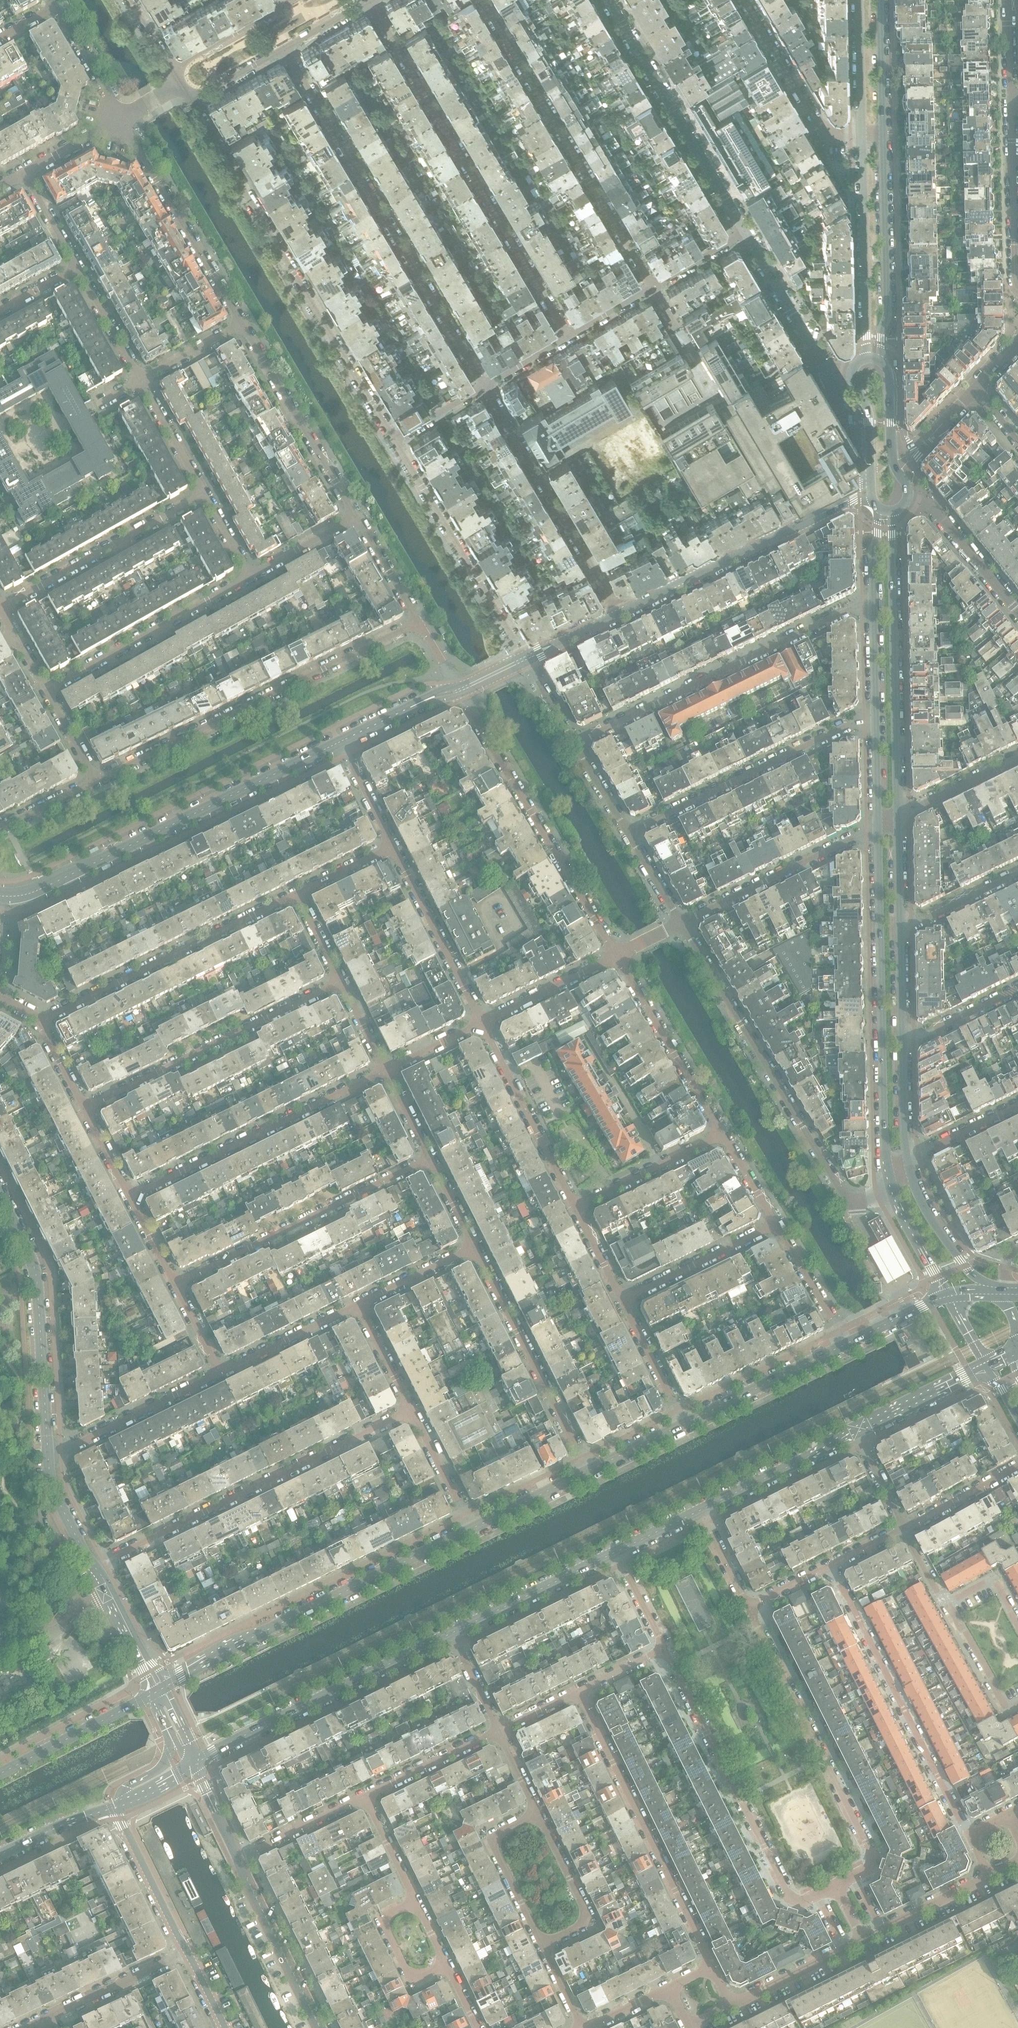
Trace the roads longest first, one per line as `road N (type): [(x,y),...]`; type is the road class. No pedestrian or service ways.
road 1 (residential): [(394,441),(190,103)]
road 2 (residential): [(285,50),(485,387)]
road 3 (residential): [(370,1),(567,338)]
road 4 (residential): [(0,894),(40,888),(341,739)]
road 5 (residential): [(888,1184),(865,1200),(839,1198),(681,922)]
road 6 (residential): [(97,780),(420,622)]
road 7 (tertiary): [(877,827),(888,1184)]
road 8 (residential): [(93,1568),(411,1410)]
road 9 (secondary): [(471,1526),(157,1691)]
road 10 (residential): [(652,286),(481,0)]
road 11 (residential): [(873,602),(576,743)]
road 12 (residential): [(834,1884),(863,1869),(870,1855),(749,1605)]
road 13 (residential): [(664,1649),(785,1891),(803,1899),(834,1884)]
road 14 (residential): [(460,690),(617,955)]
road 15 (tertiary): [(898,816),(891,511)]
road 16 (residential): [(711,1966),(580,1693)]
road 17 (residential): [(968,1834),(831,1566)]
road 18 (secondary): [(195,1768),(235,1740),(451,1633)]
road 19 (residential): [(174,1285),(430,1158)]
road 20 (residential): [(41,1020),(297,894)]
road 21 (residential): [(84,1109),(339,981)]
road 22 (residential): [(385,1071),(131,1196)]
road 23 (residential): [(628,834),(874,718)]
road 24 (residential): [(608,0),(744,231)]
road 25 (tertiary): [(47,1451),(37,1283),(0,1194)]
road 26 (residential): [(485,387),(617,614)]
road 27 (residential): [(525,659),(394,441)]
road 28 (residential): [(474,1247),(588,1469)]
road 29 (residential): [(617,614),(837,506)]
road 30 (residential): [(119,121),(241,324)]
road 31 (residential): [(250,576),(45,690)]
road 32 (residential): [(0,609),(203,492)]
road 33 (tertiary): [(882,362),(883,134)]
road 34 (tertiary): [(862,135),(864,360)]
road 35 (residential): [(241,324),(355,516)]
road 36 (residential): [(877,827),(681,922)]
road 37 (residential): [(617,955),(720,1135)]
road 38 (residential): [(576,1207),(483,1023)]
road 39 (residential): [(483,1023),(393,846)]
road 40 (residential): [(745,0),(825,135),(862,135)]
road 41 (residential): [(47,1451),(220,1373)]
road 42 (tertiary): [(320,2027),(236,1858)]
road 43 (secondary): [(451,1633),(618,1549)]
road 44 (residential): [(1011,100),(1017,286)]
road 45 (residential): [(744,231),(820,360),(852,372)]
road 46 (secondary): [(845,1342),(683,1422)]
road 47 (secondary): [(157,1691),(0,1772)]
road 48 (residential): [(775,1225),(622,1300)]
road 49 (secondary): [(704,1508),(854,1432)]
road 50 (residential): [(541,1944),(585,1916),(536,1813)]
road 51 (residential): [(536,1813),(492,1842),(541,1944)]
road 52 (residential): [(908,495),(934,508),(1017,611)]
road 53 (tertiary): [(998,1295),(935,1227),(908,1164)]
road 54 (tertiary): [(120,1805),(186,1952)]
road 55 (residential): [(720,1135),(576,1207)]
road 56 (residential): [(413,1891),(375,1910),(407,1977),(445,1960)]
road 57 (residential): [(357,1305),(220,1373)]
road 58 (residential): [(617,955),(483,1023)]
road 59 (residential): [(499,1732),(365,1796)]
road 60 (secondary): [(854,1432),(987,1366)]
road 61 (residential): [(186,1952),(52,2015)]
road 62 (residential): [(731,2006),(861,1940)]
road 63 (residential): [(365,1796),(236,1858)]
road 64 (residential): [(861,1940),(989,1876)]
road 65 (tertiary): [(157,1691),(93,1568)]
road 66 (residential): [(683,1422),(622,1300)]
road 67 (residential): [(775,1225),(845,1342)]
road 68 (tertiary): [(859,0),(862,135)]
road 69 (tertiary): [(883,134),(881,0)]
road 70 (residential): [(287,4),(171,70)]
road 71 (residential): [(898,816),(1017,758)]
road 72 (residential): [(55,6),(119,121)]
road 73 (residential): [(77,266),(141,381)]
road 74 (residential): [(471,1526),(411,1410)]
road 75 (residential): [(474,1247),(357,1305)]
road 76 (secondary): [(588,1469),(471,1526)]
road 77 (secondary): [(0,1854),(120,1805)]
road 78 (residential): [(900,927),(1017,872)]
road 79 (residential): [(1017,1467),(904,1529)]
road 80 (residential): [(141,381),(203,492)]
road 81 (tertiary): [(93,1568),(55,1496),(47,1451)]
road 82 (residential): [(947,1606),(999,1700),(1017,1702)]
road 83 (residential): [(1017,989),(902,1039)]
road 84 (tertiary): [(888,1184),(946,1295)]
road 85 (tertiary): [(908,1164),(902,1039)]
road 86 (residential): [(908,1164),(1017,1103)]
road 87 (residential): [(355,516),(420,622)]
road 88 (residential): [(250,576),(355,516)]

